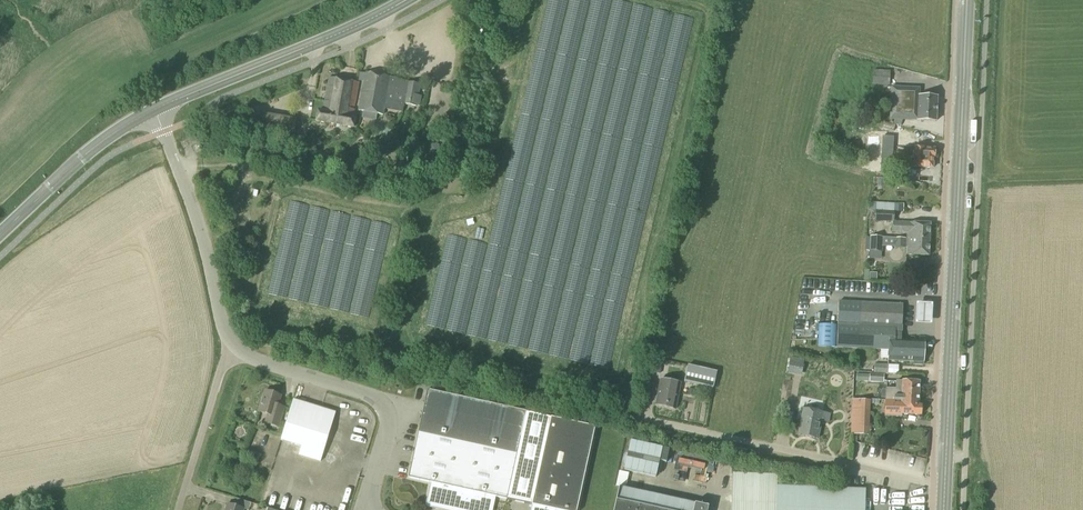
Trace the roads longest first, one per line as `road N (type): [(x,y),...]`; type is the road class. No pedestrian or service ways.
road 1 (unclassified): [(365,509),(382,450),(385,420),(375,400),(230,350),(192,200),(157,110)]
road 2 (primary): [(946,490),(970,0)]
road 3 (unclassified): [(946,490),(630,416)]
road 4 (tertiary): [(157,110),(408,0)]
road 5 (tertiary): [(0,237),(106,138),(157,110)]

